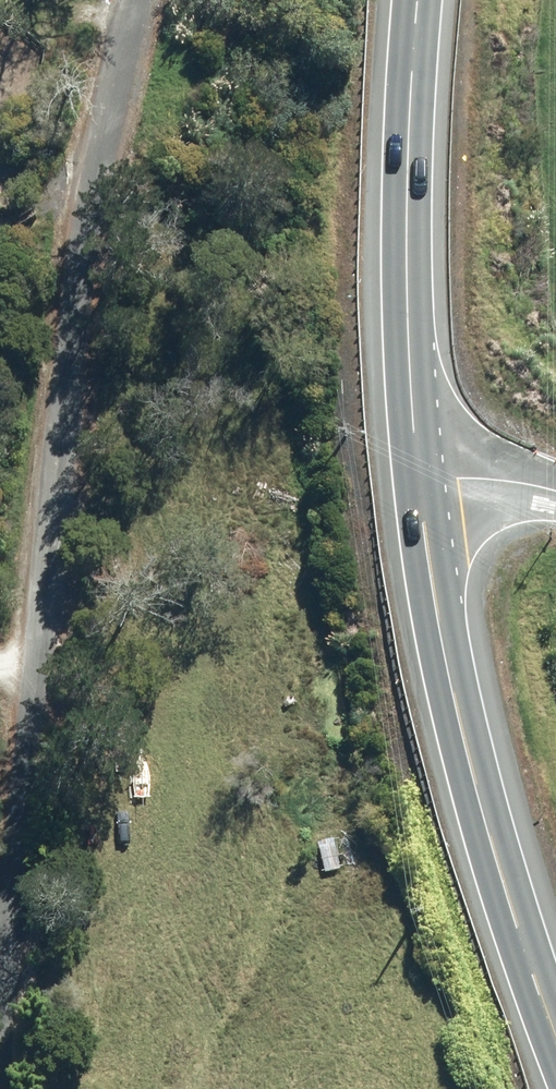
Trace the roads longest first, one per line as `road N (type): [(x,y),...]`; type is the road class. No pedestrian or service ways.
road 1 (unclassified): [(140,0),(72,333),(0,1088)]
road 2 (trunk): [(420,480),(447,644),(487,814),(555,1033)]
road 3 (trunk): [(413,0),(405,232),(420,480)]
road 4 (unclassified): [(555,494),(420,480)]

